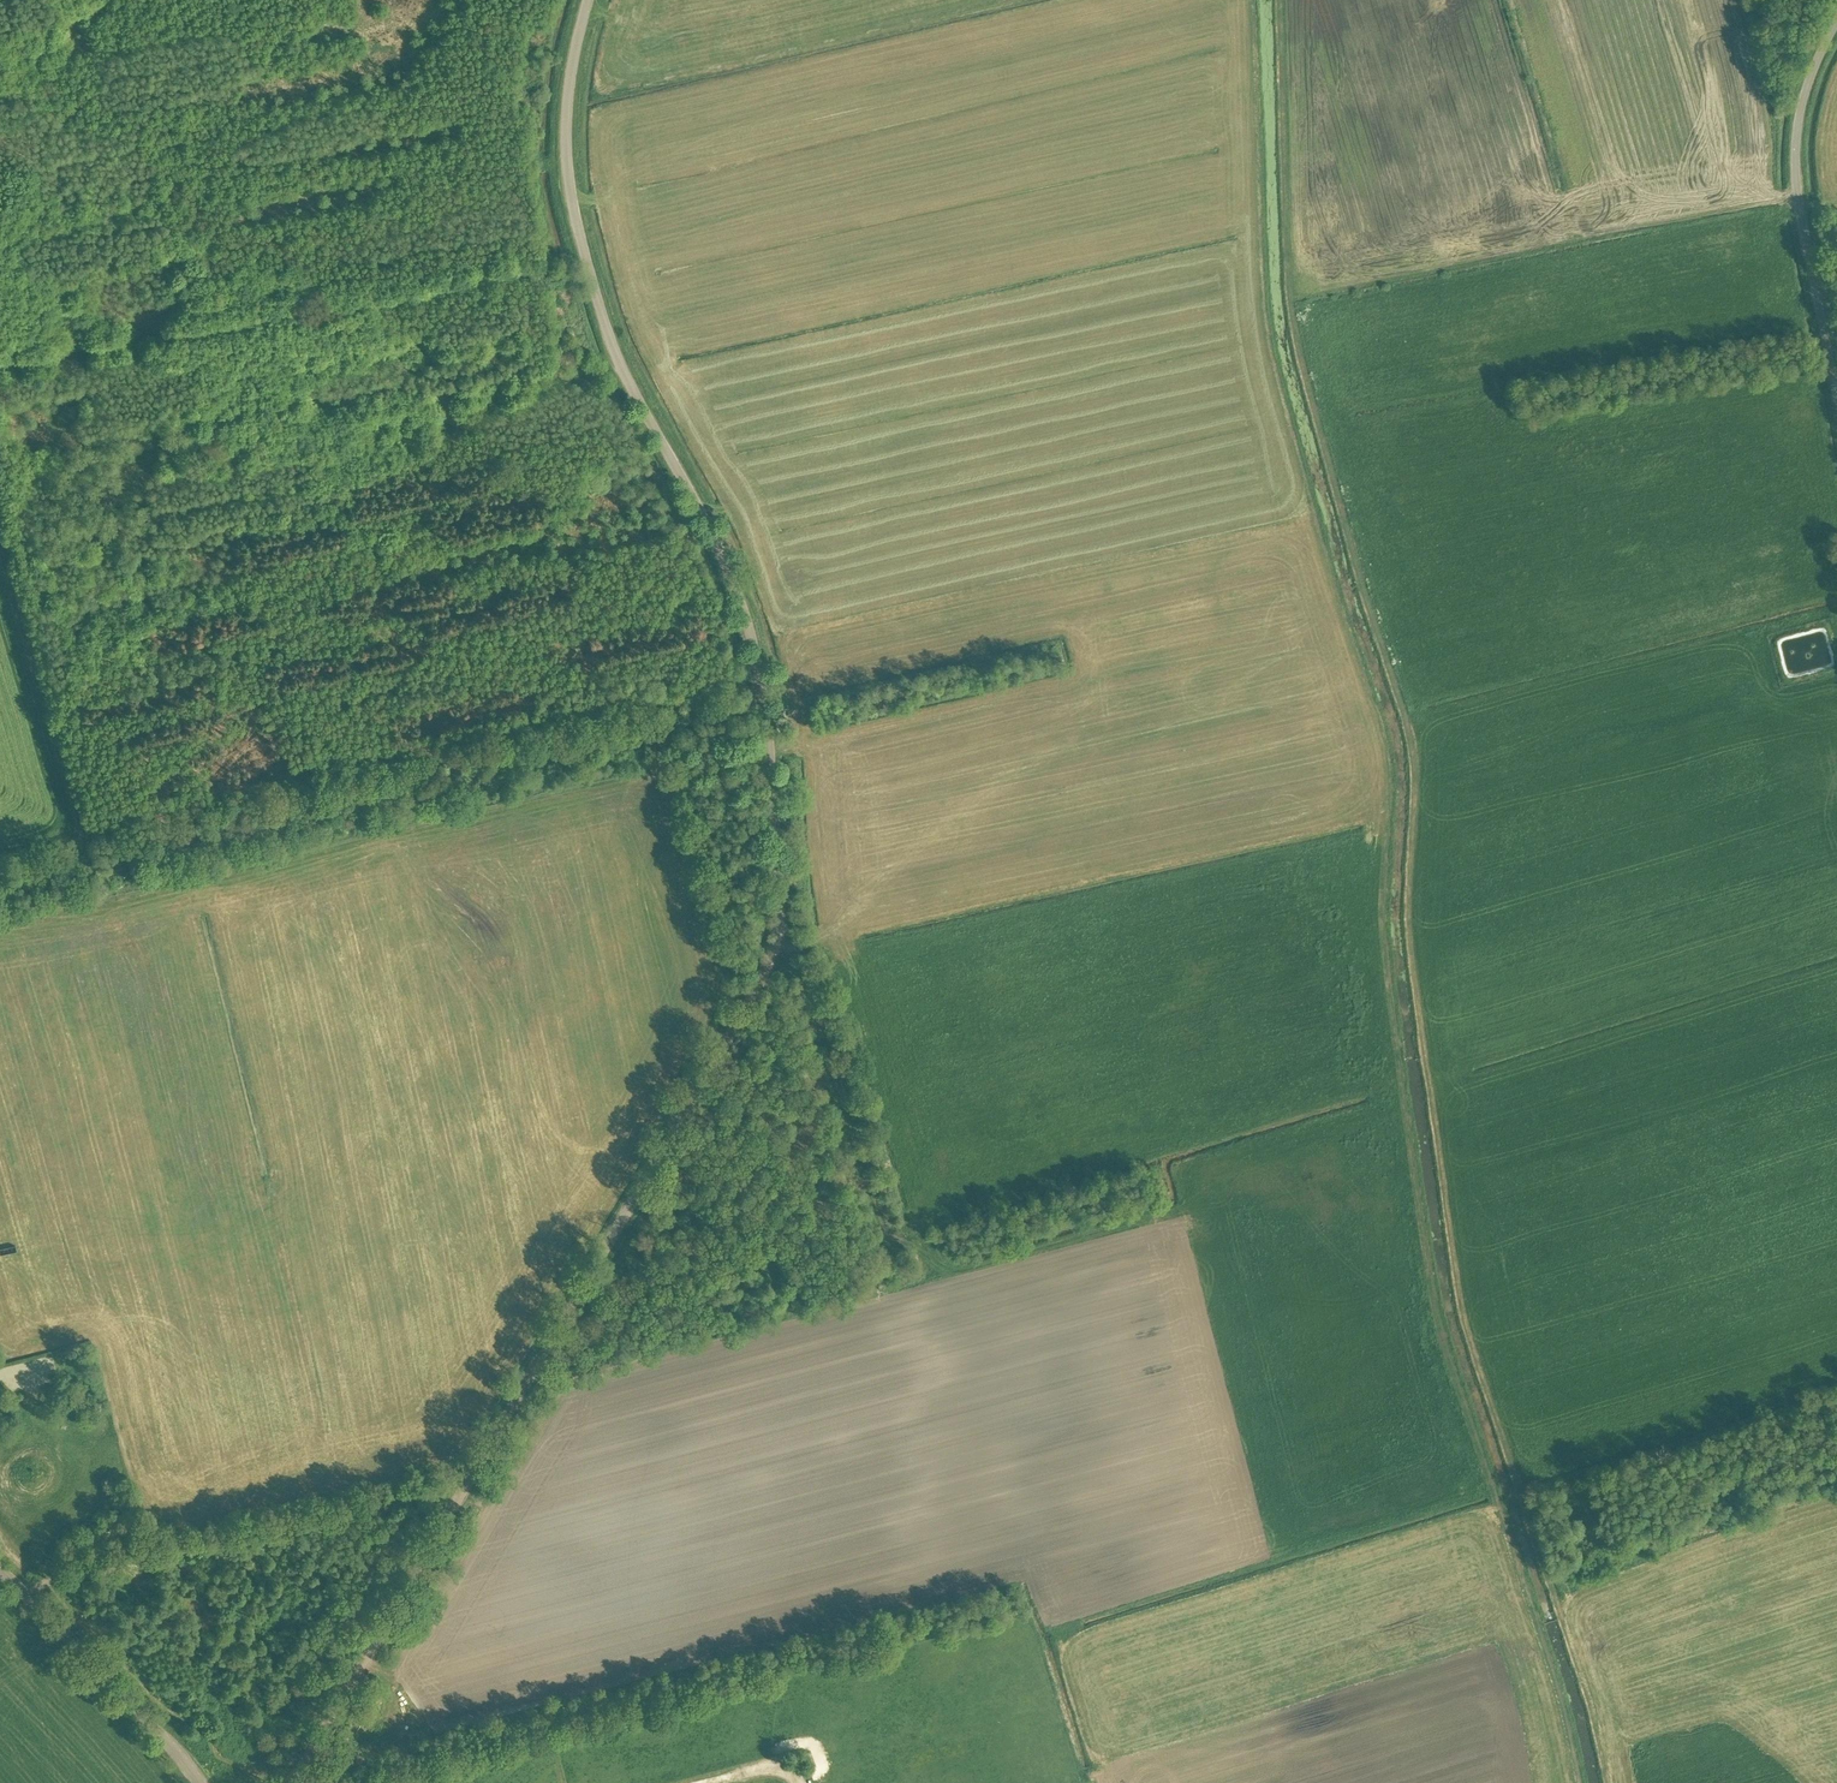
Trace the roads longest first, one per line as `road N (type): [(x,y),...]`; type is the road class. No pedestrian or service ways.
road 1 (unclassified): [(287,1782),(713,1064),(765,971),(776,935),(758,664),(711,532),(604,325),(577,230),(564,126),(587,0)]
road 2 (track): [(1580,1782),(1566,1714),(1432,1272),(1386,955),(1391,770),(1272,371),(1255,0)]
road 3 (unclassified): [(1836,397),(1795,151),(1807,86),(1836,25)]
road 4 (tertiary): [(200,1782),(0,1569)]

